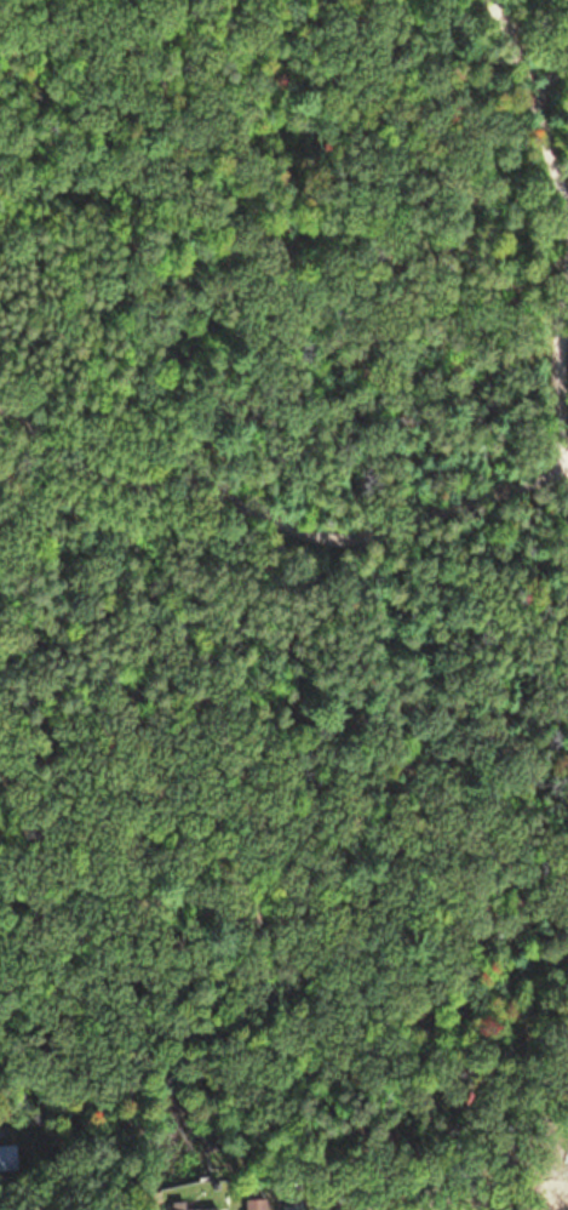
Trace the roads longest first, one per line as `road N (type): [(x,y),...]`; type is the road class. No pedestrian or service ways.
road 1 (residential): [(0,440),(78,410),(300,544),(567,487)]
road 2 (residential): [(474,0),(523,72),(553,286),(547,413),(563,484)]

